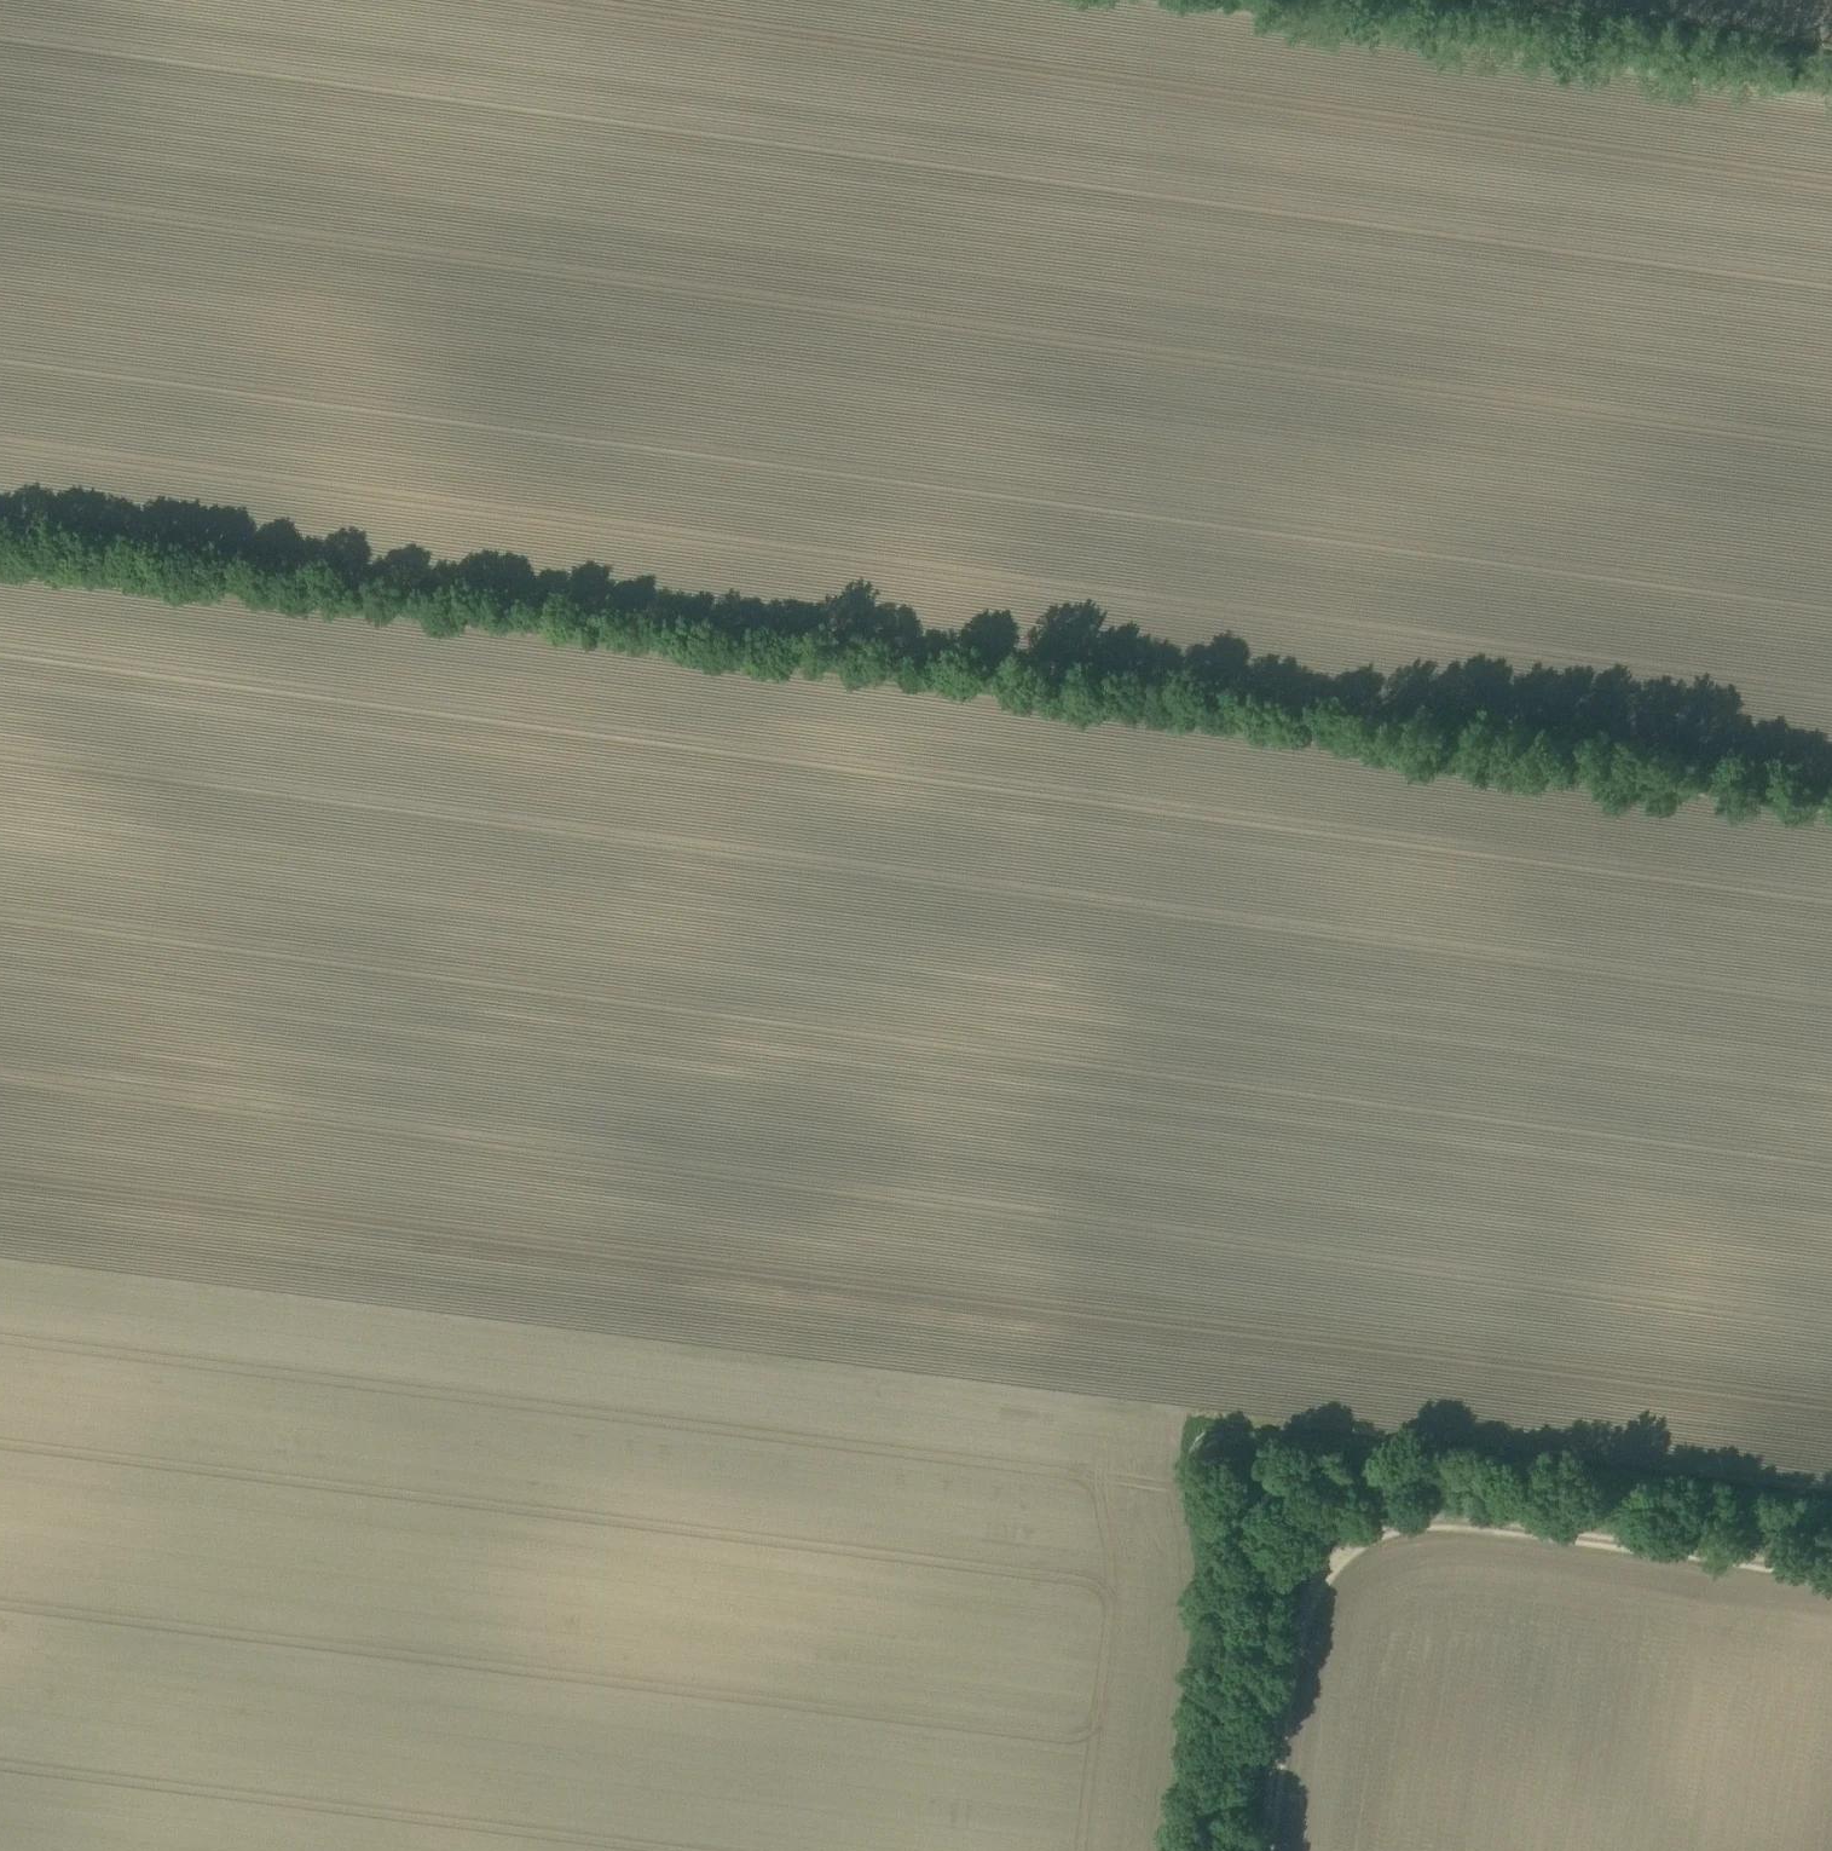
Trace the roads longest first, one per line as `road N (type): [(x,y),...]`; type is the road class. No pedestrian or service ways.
road 1 (track): [(1831,1571),(1438,1526),(1379,1535),(1339,1553),(1306,1587),(1269,1850)]

